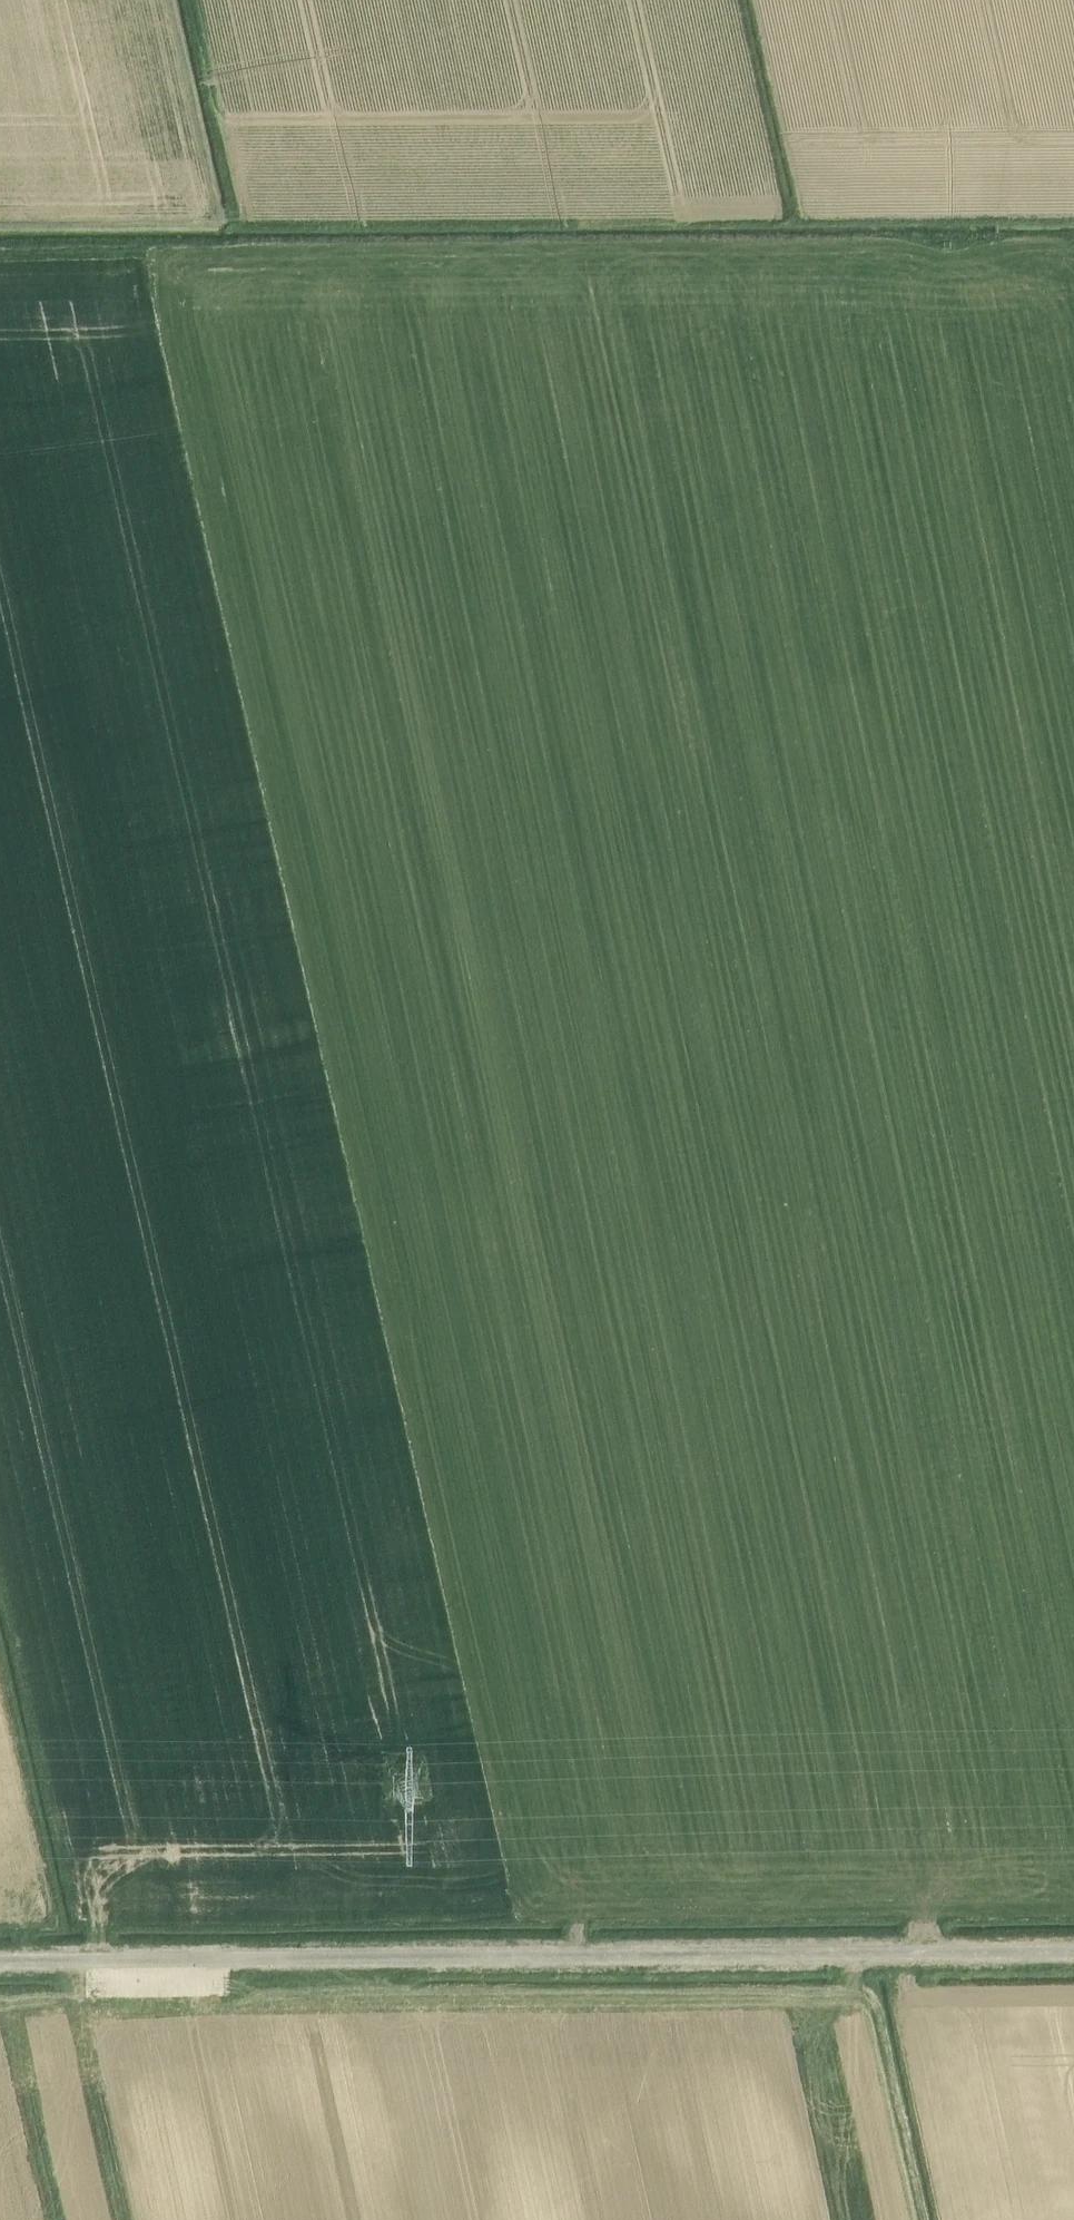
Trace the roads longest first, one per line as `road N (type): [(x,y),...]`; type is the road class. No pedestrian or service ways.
road 1 (unclassified): [(0,1960),(1073,1951)]

